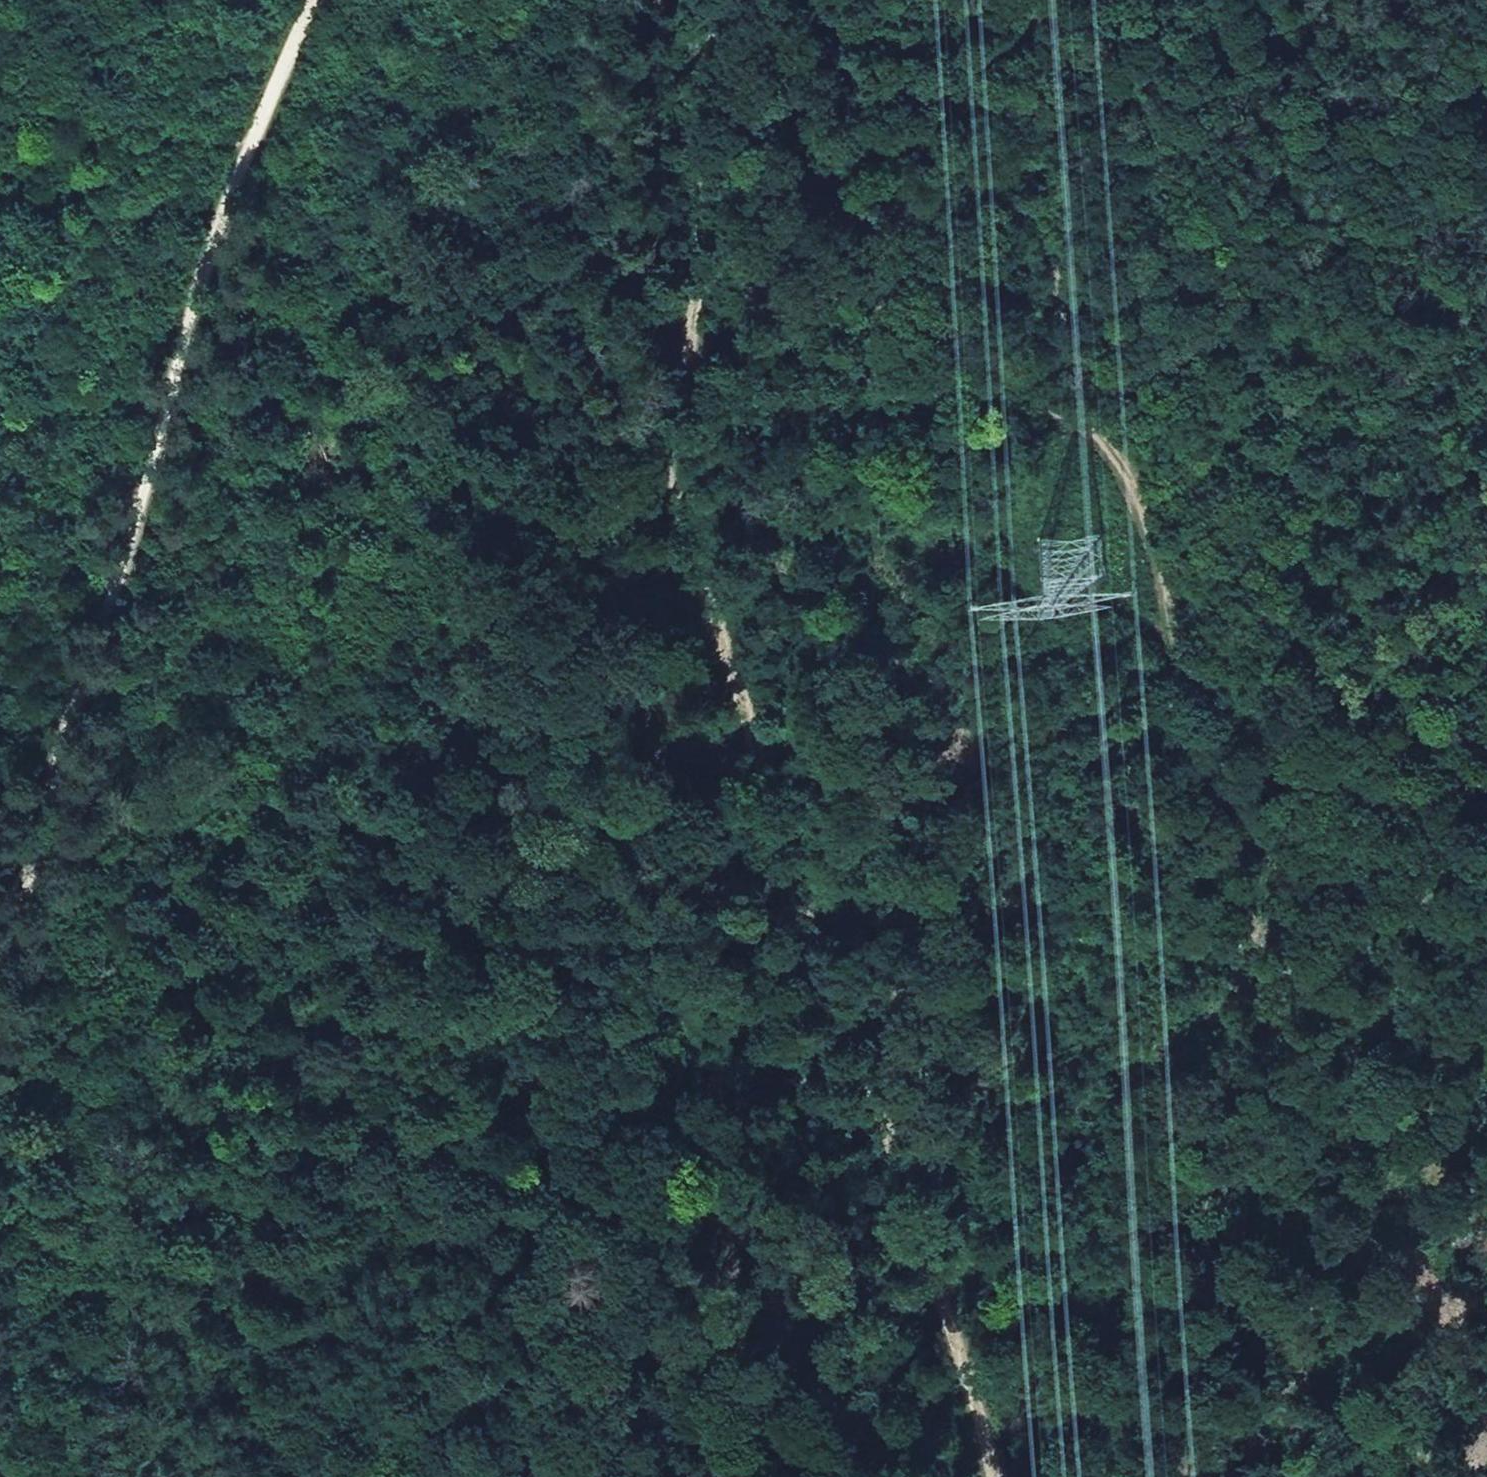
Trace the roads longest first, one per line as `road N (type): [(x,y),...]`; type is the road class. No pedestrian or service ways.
road 1 (track): [(991,1476),(965,1372),(823,981),(690,486),(685,323),(731,0)]
road 2 (track): [(0,995),(249,162),(324,0)]

